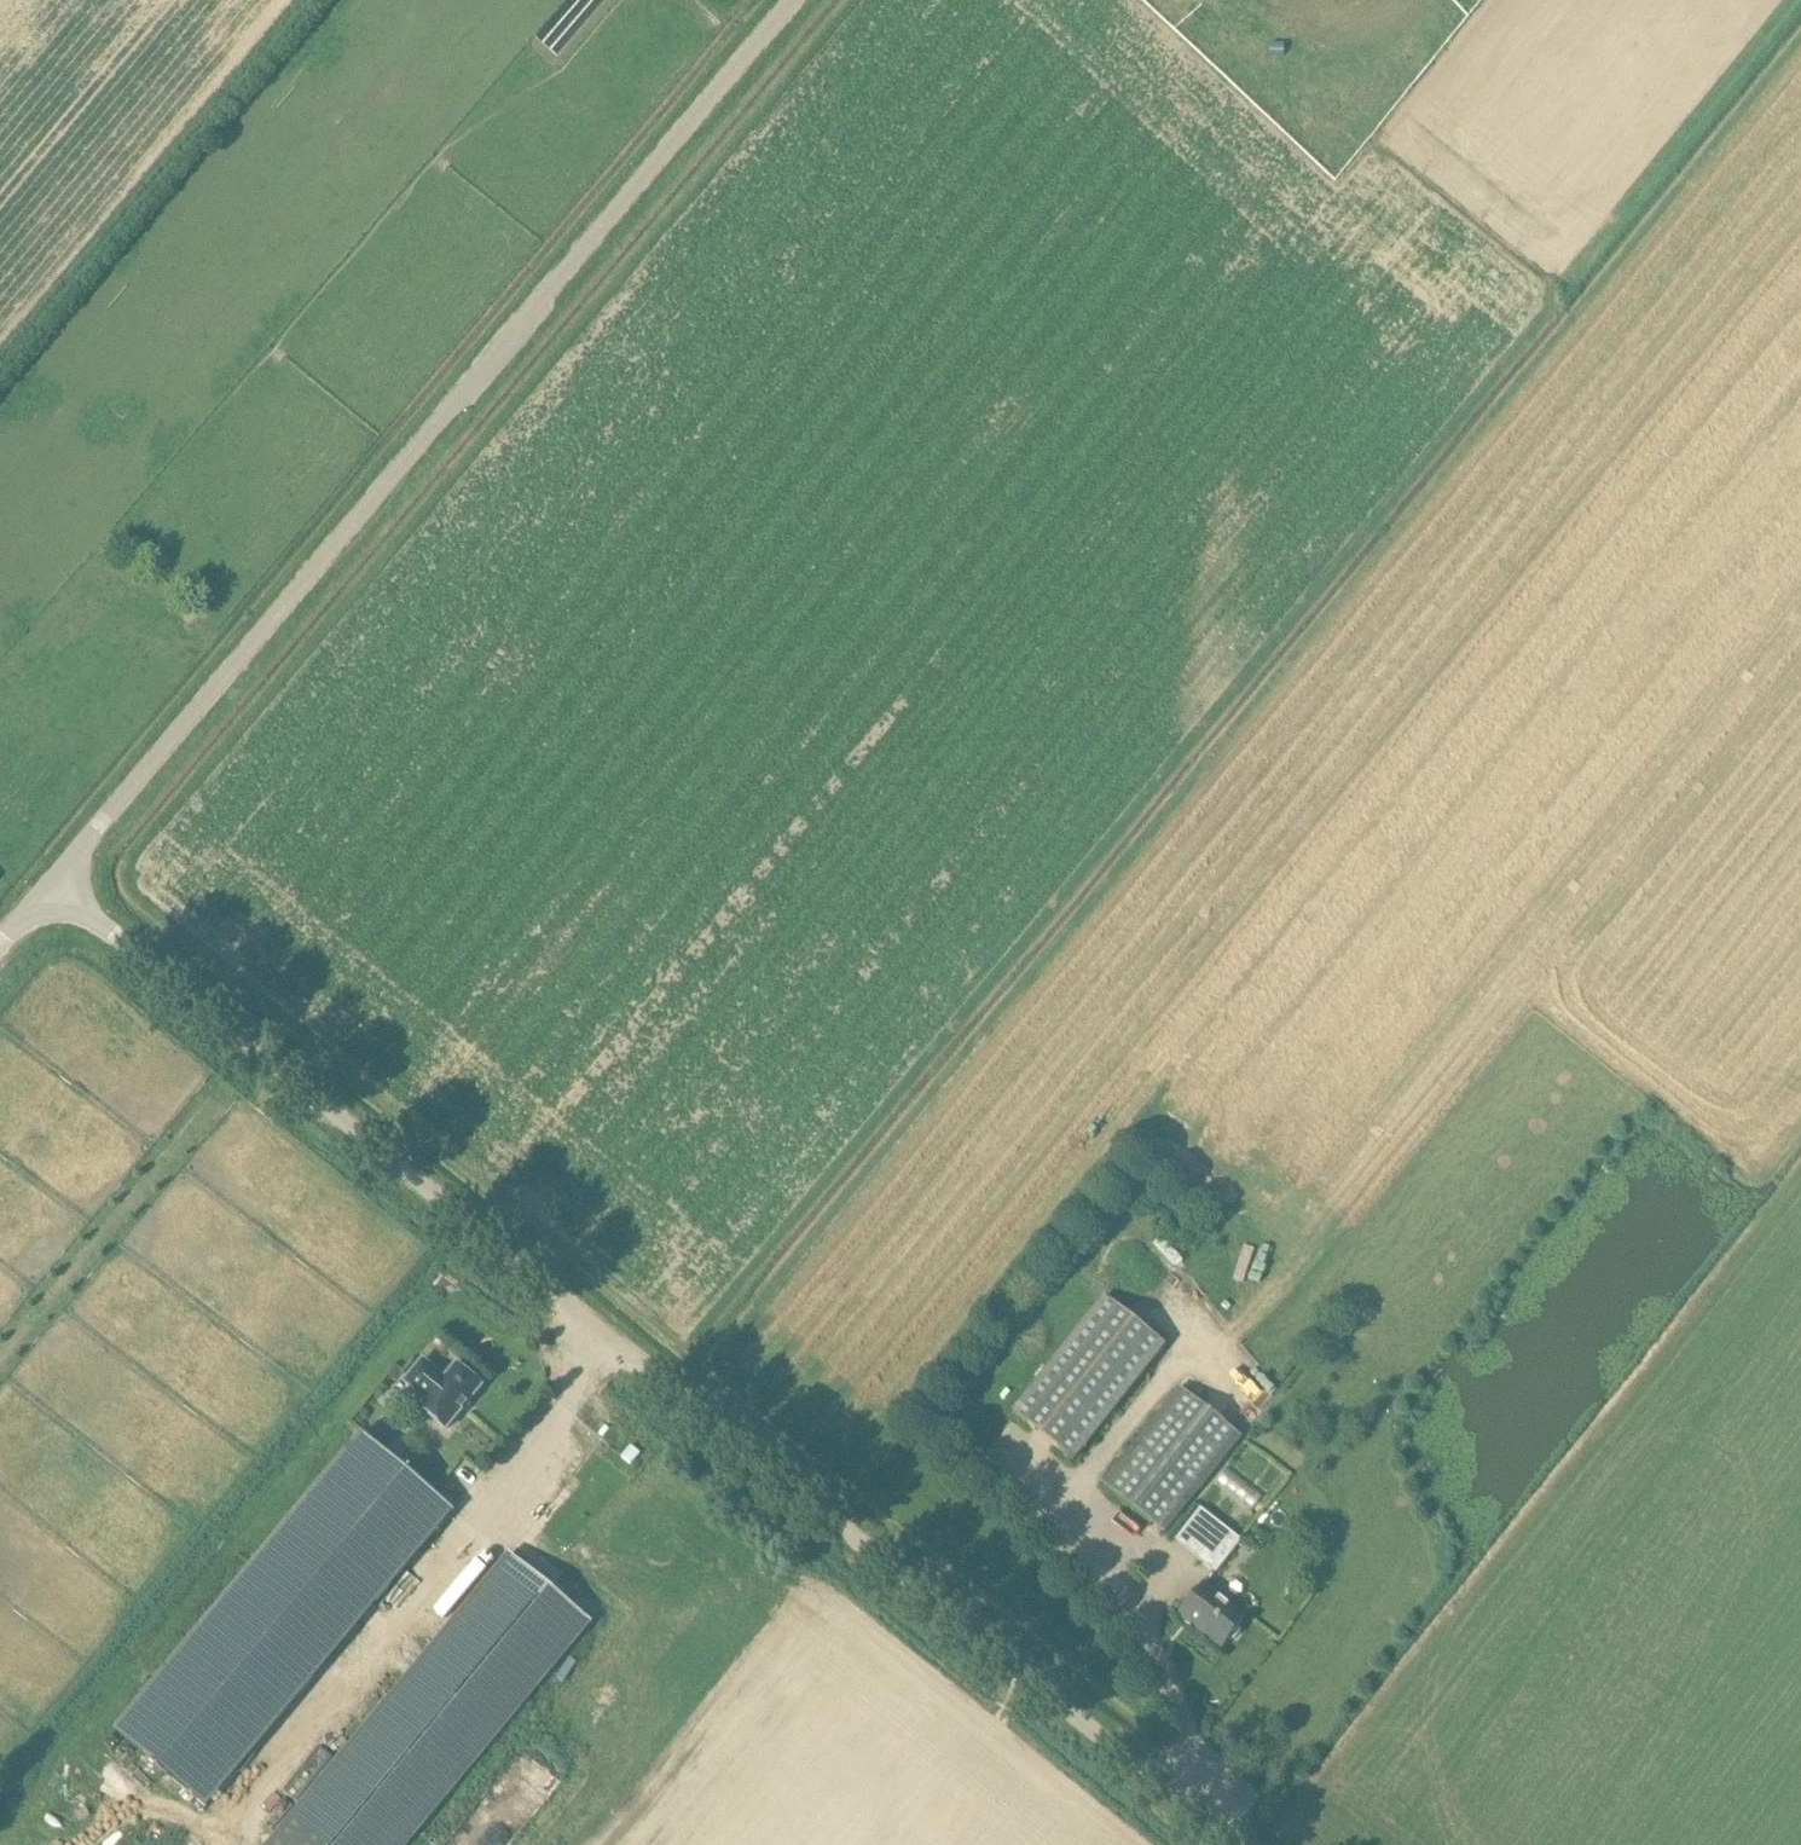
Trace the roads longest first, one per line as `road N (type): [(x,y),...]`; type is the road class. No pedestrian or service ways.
road 1 (unclassified): [(1243,1844),(480,1236),(42,899)]
road 2 (unclassified): [(42,899),(805,0)]

